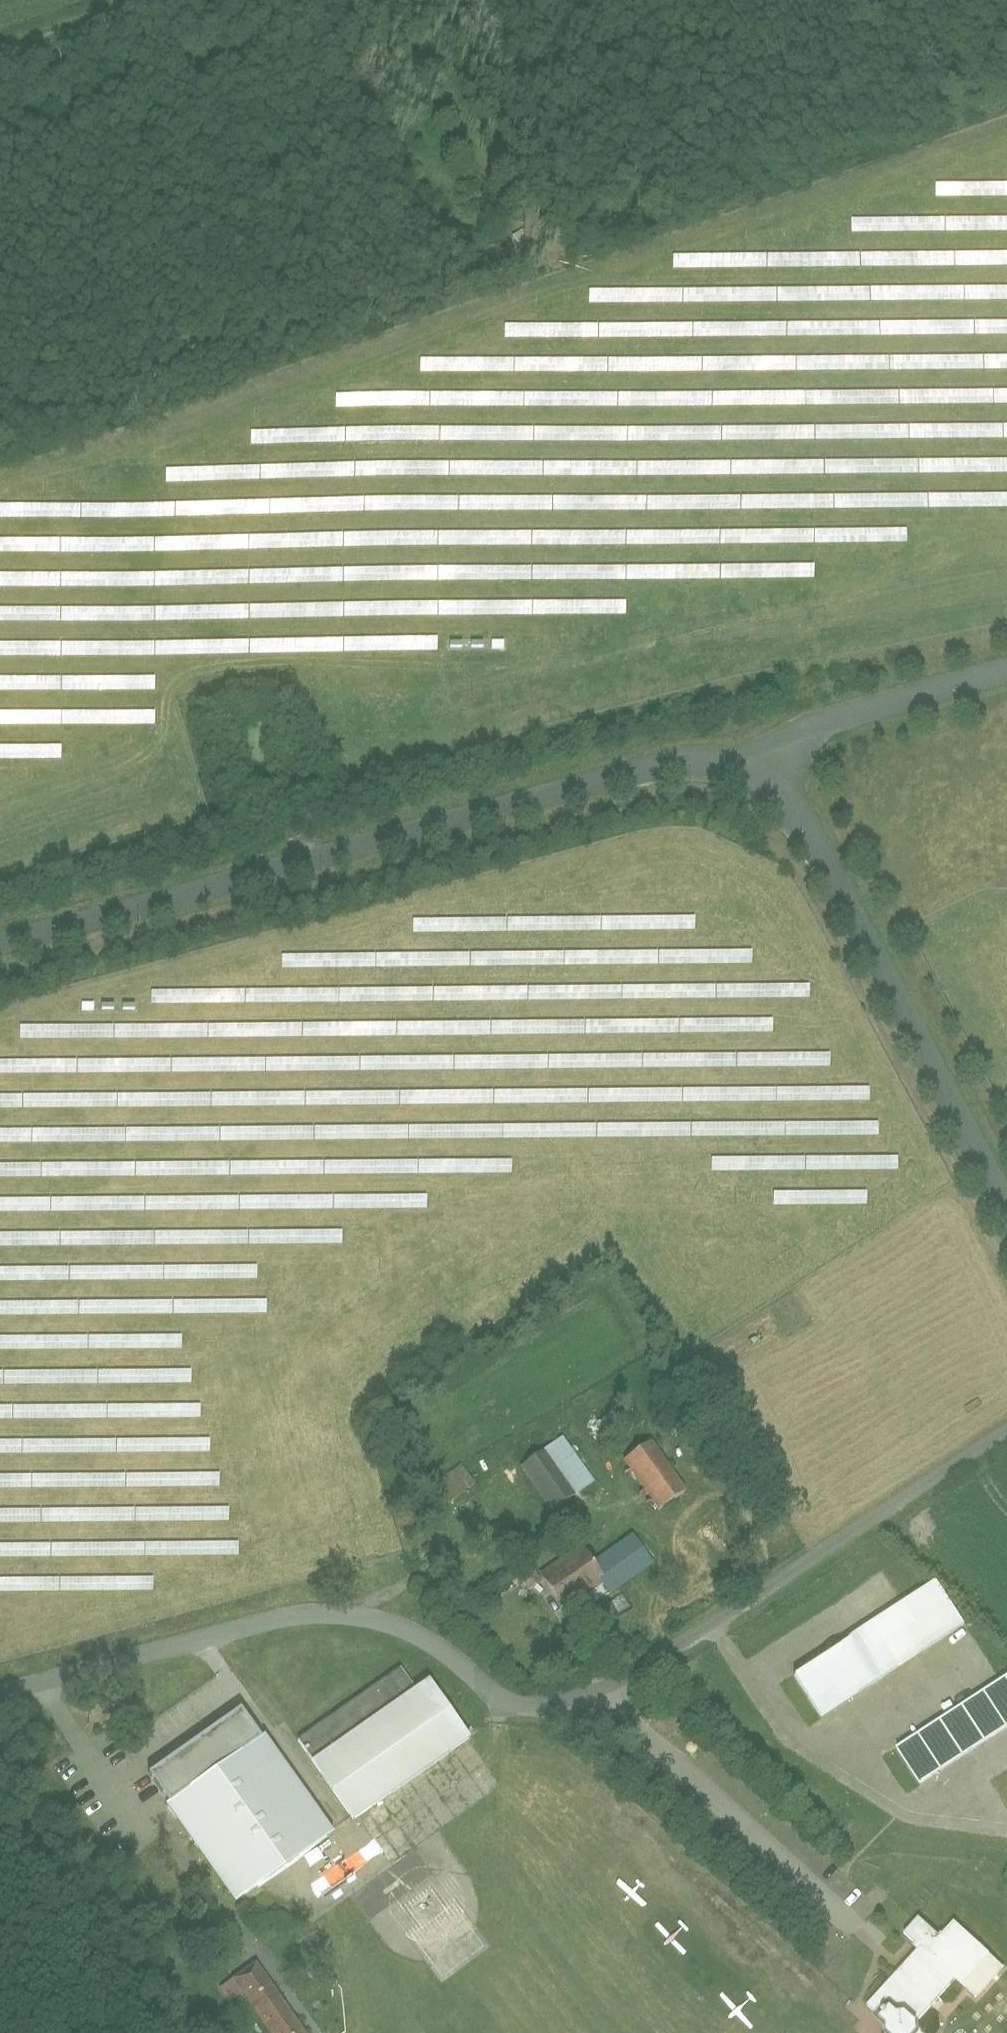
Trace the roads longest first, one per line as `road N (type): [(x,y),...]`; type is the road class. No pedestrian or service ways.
road 1 (unclassified): [(1006,1434),(605,1698),(559,1708),(500,1694),(410,1632),(340,1619),(270,1626),(0,1695)]
road 2 (unclassified): [(771,769),(692,761),(0,948)]
road 3 (unclassified): [(771,769),(1006,1212)]
road 4 (track): [(167,2032),(0,1775)]
road 5 (unclassified): [(1006,676),(825,725),(791,746)]

